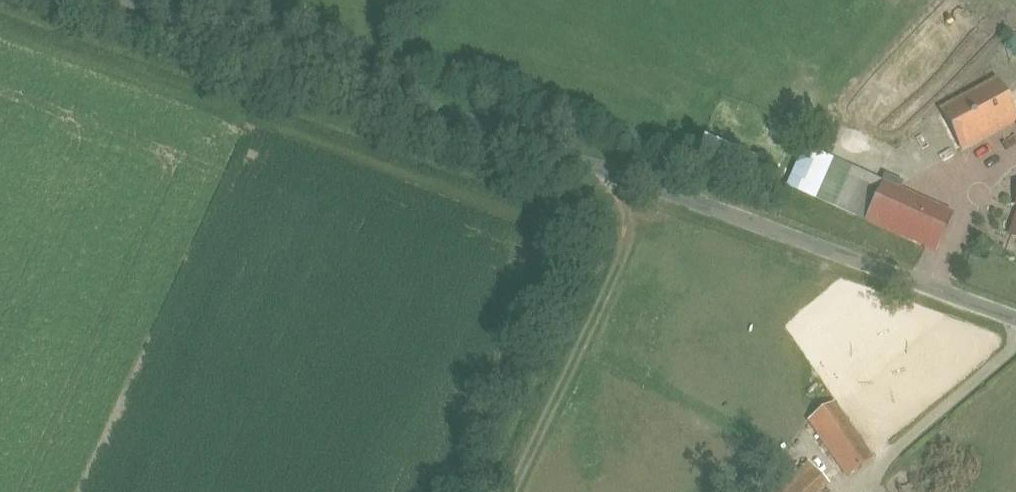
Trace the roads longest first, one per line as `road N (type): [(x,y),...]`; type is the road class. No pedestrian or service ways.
road 1 (unclassified): [(131,0),(1015,317)]
road 2 (track): [(610,171),(627,200),(632,251),(516,491)]

